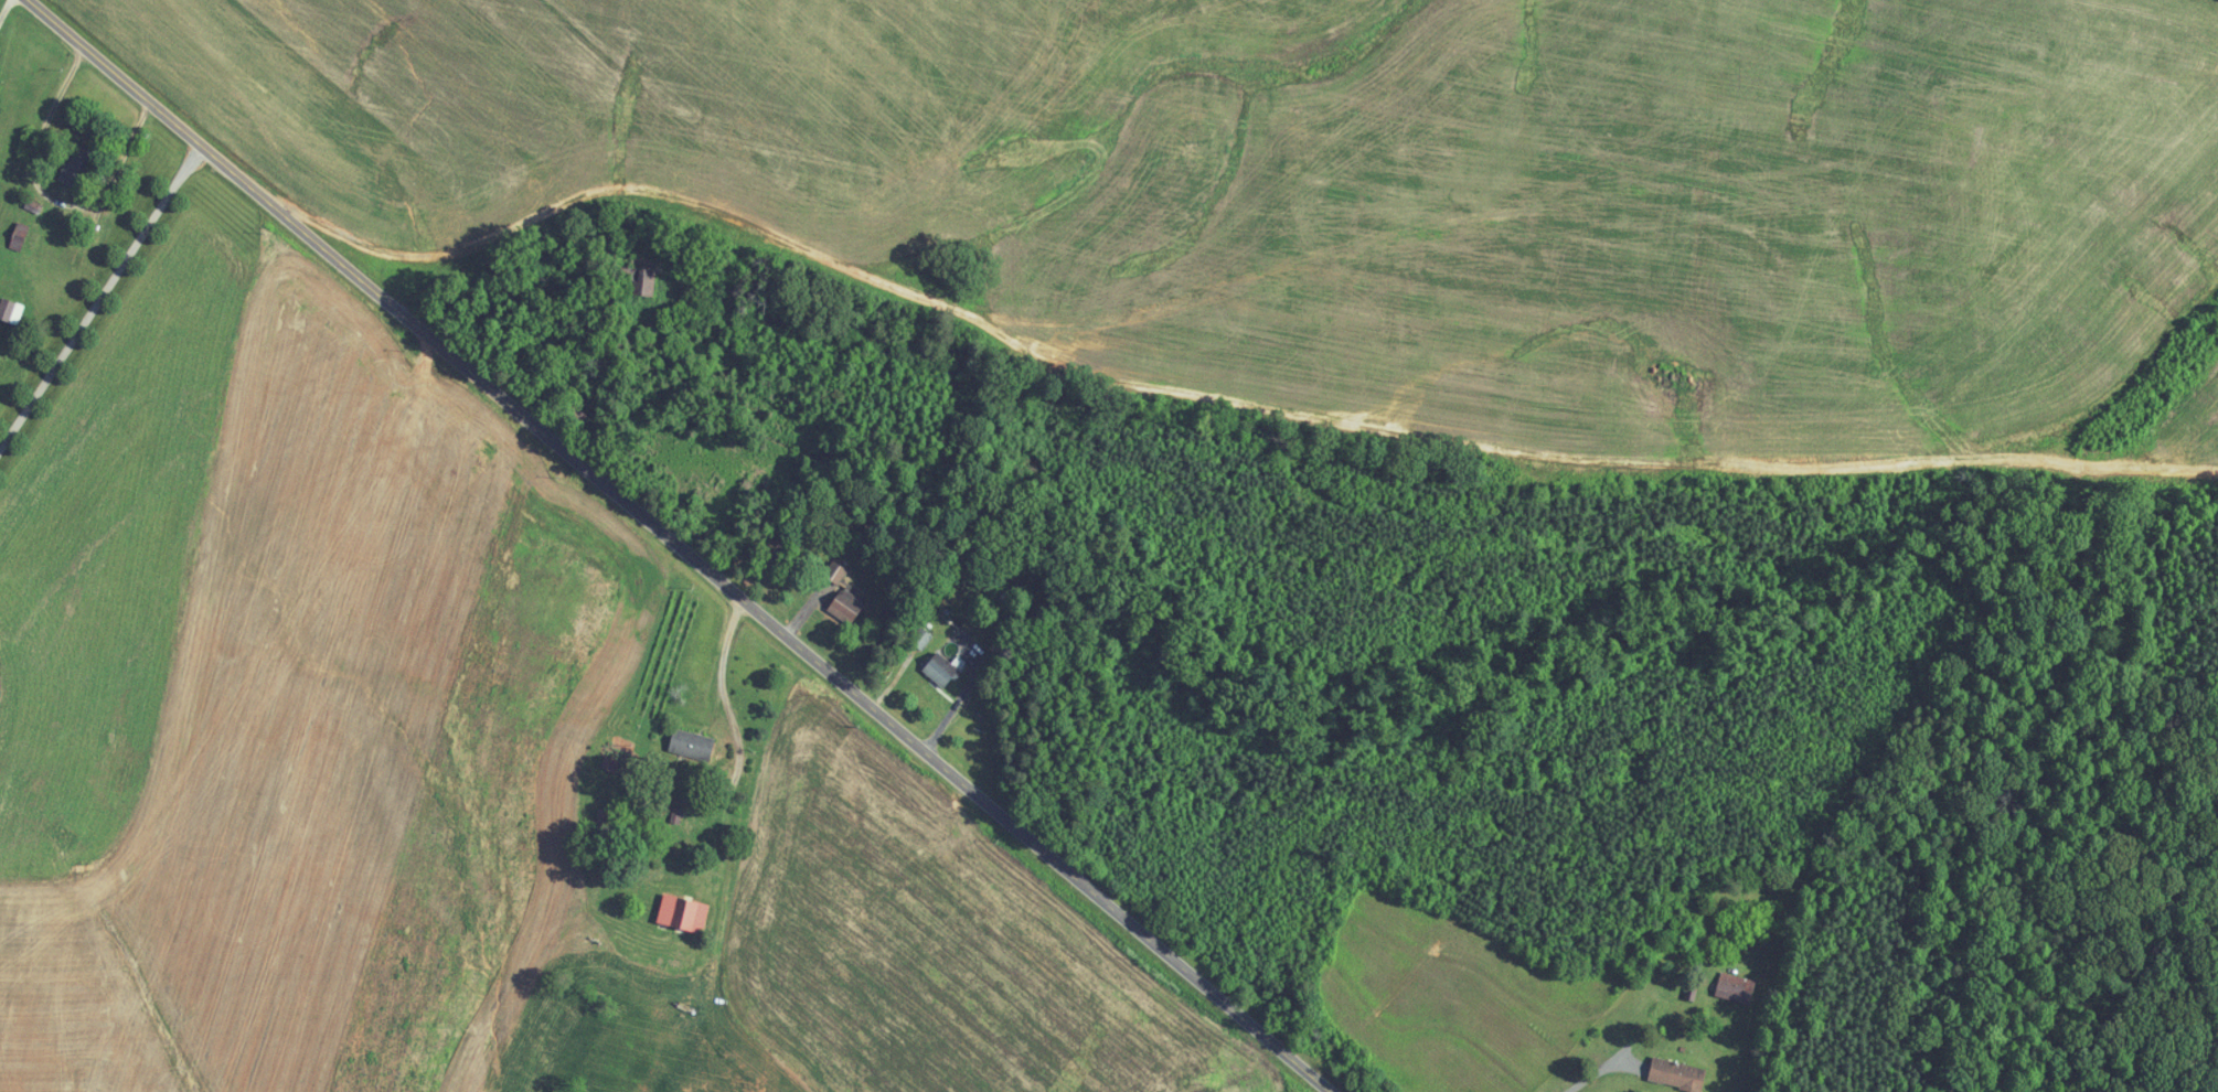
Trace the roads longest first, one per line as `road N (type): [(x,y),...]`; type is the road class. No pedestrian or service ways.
road 1 (residential): [(1334,1091),(36,0)]

